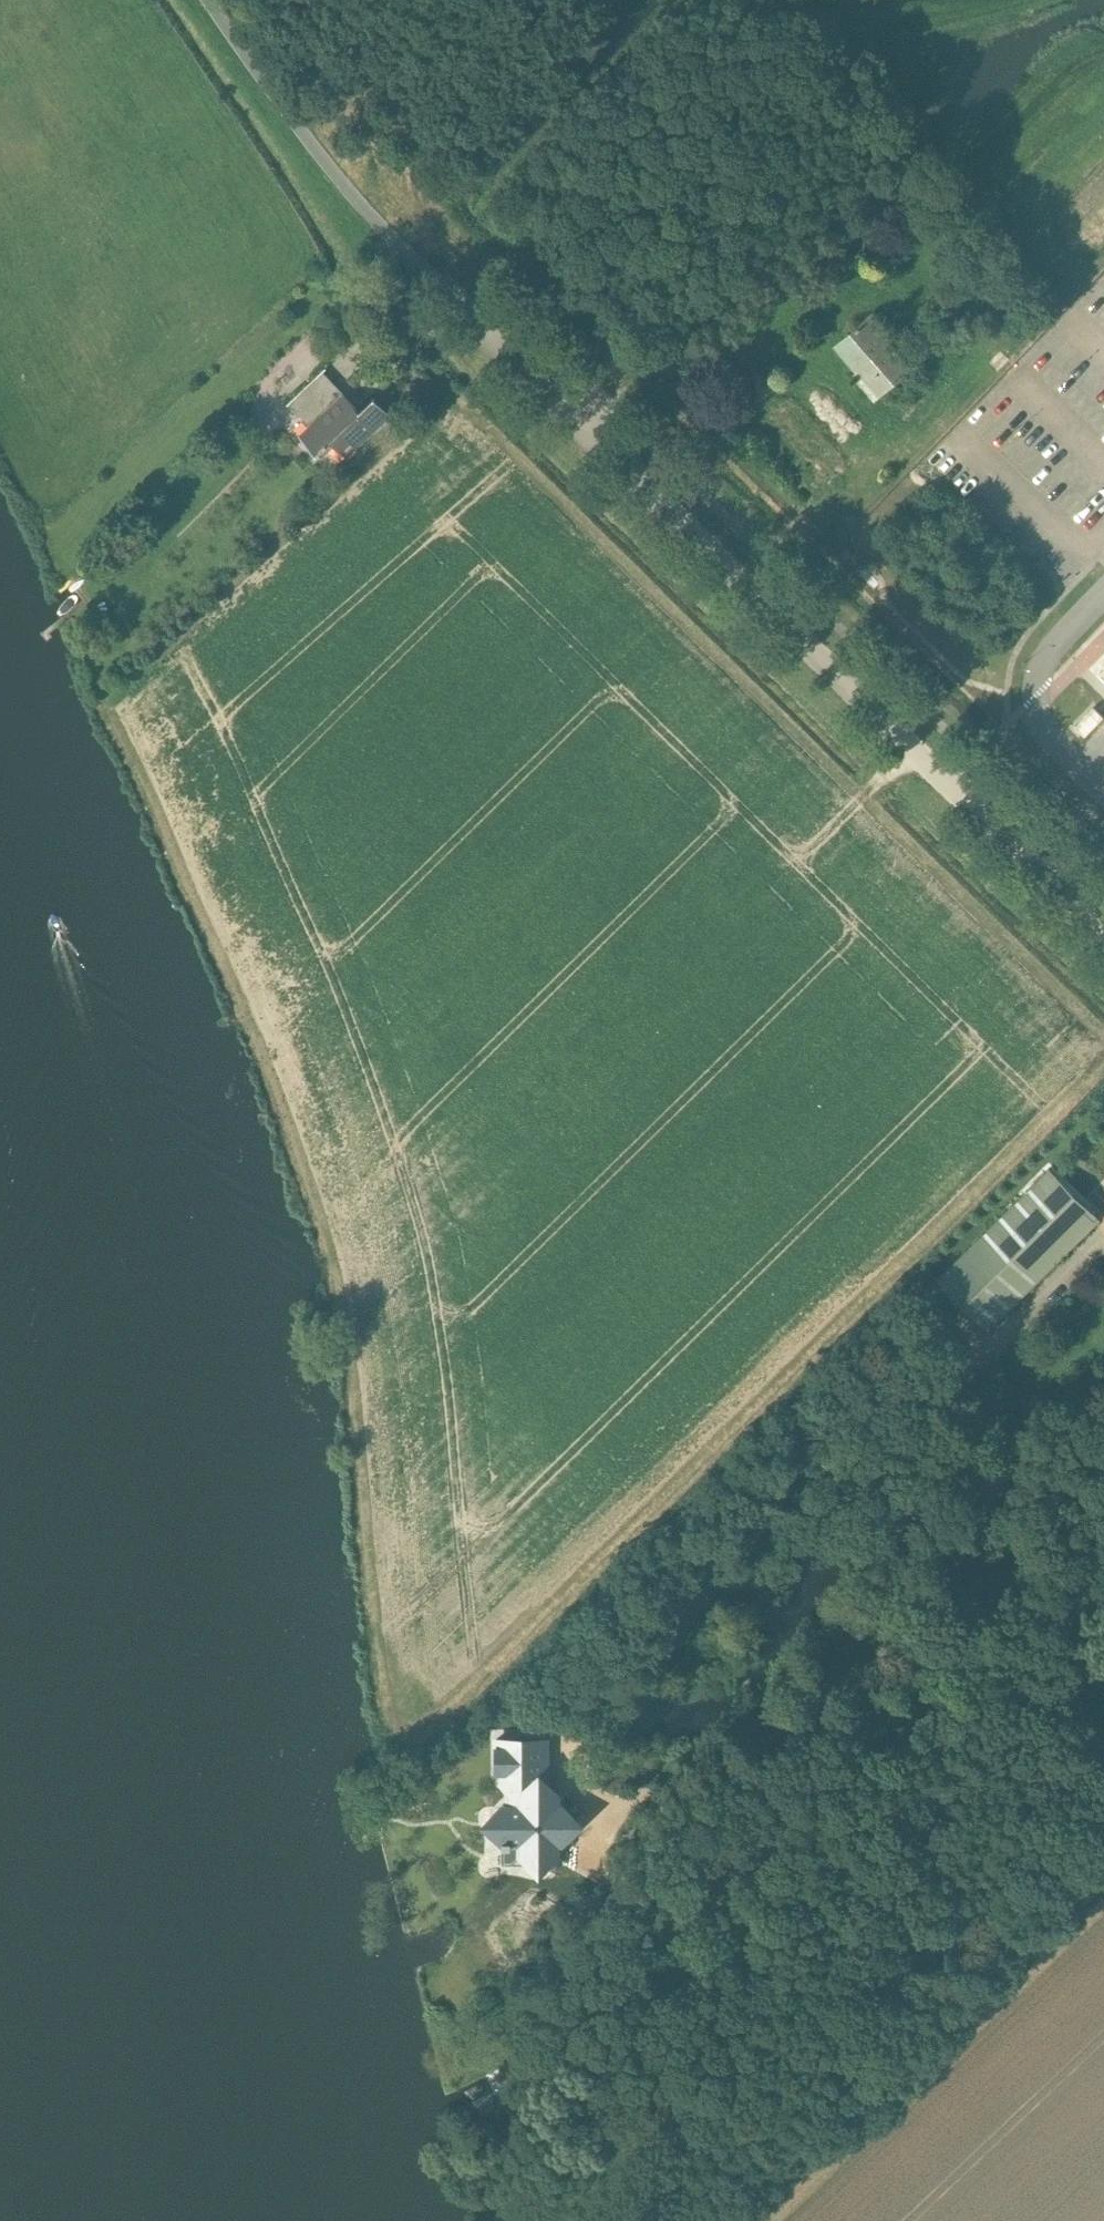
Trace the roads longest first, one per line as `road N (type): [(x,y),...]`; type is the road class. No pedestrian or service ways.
road 1 (residential): [(1103,935),(409,255)]

